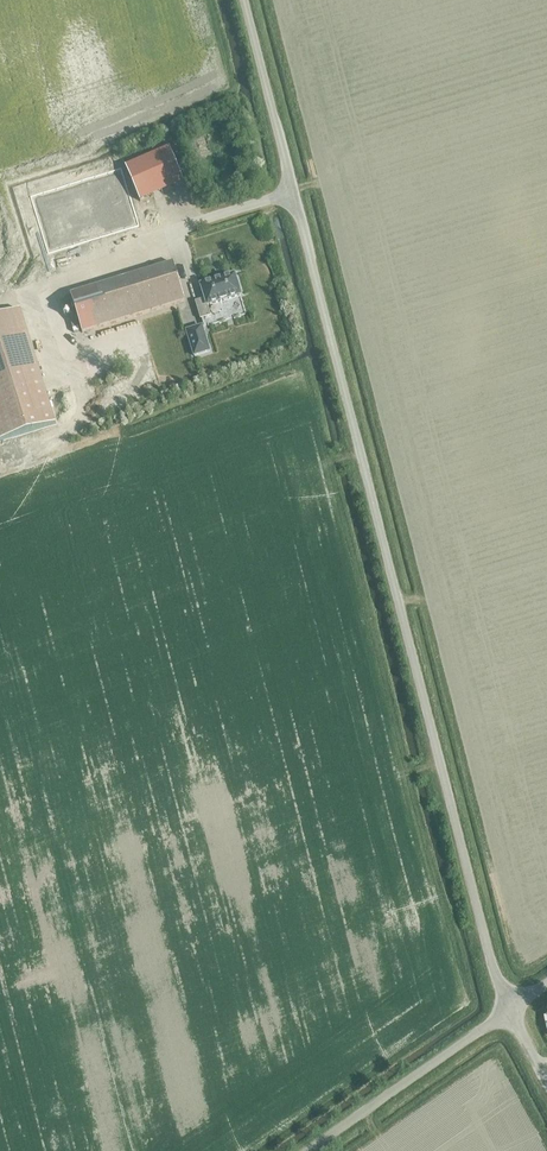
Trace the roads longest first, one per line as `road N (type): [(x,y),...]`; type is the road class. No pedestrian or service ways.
road 1 (unclassified): [(509,1011),(244,0)]
road 2 (unclassified): [(307,1150),(509,1011)]

